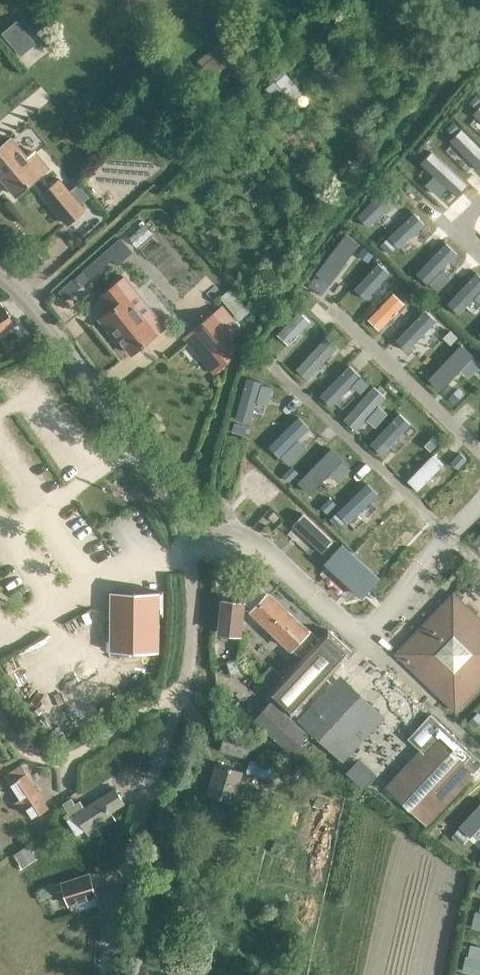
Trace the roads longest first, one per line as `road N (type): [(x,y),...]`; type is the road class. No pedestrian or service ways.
road 1 (residential): [(177,704),(193,585),(179,518),(163,483),(37,312),(0,276)]
road 2 (residential): [(106,974),(112,912),(177,704)]
road 3 (residential): [(177,704),(160,698),(66,759),(19,746),(0,718)]

